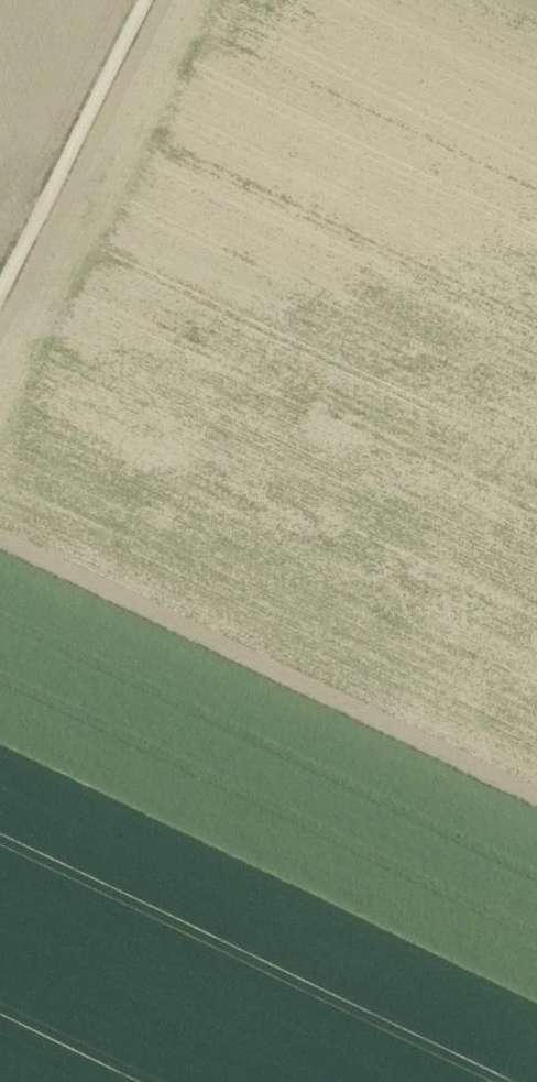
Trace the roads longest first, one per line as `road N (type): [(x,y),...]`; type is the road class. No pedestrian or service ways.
road 1 (track): [(144,0),(0,291)]

